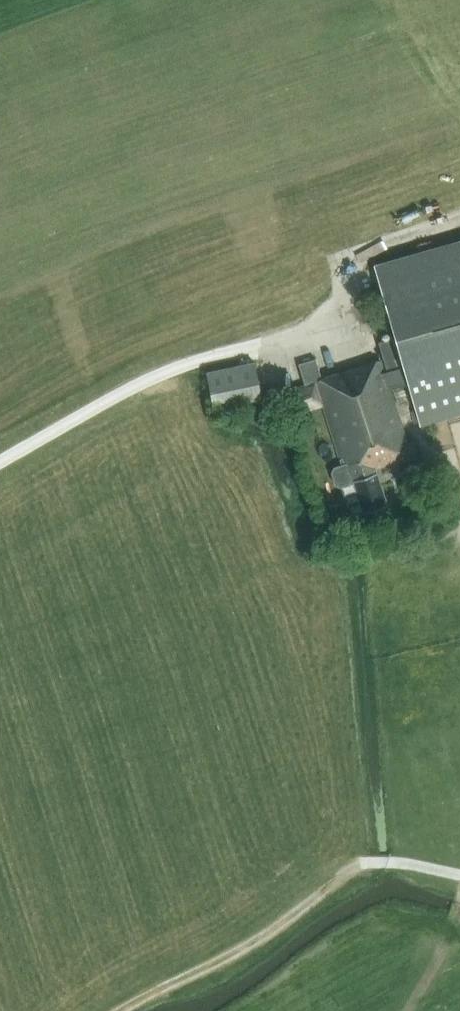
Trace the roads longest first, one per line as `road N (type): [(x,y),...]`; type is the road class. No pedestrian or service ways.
road 1 (track): [(121,1010),(260,938),(361,863)]
road 2 (track): [(459,218),(336,259),(357,328)]

